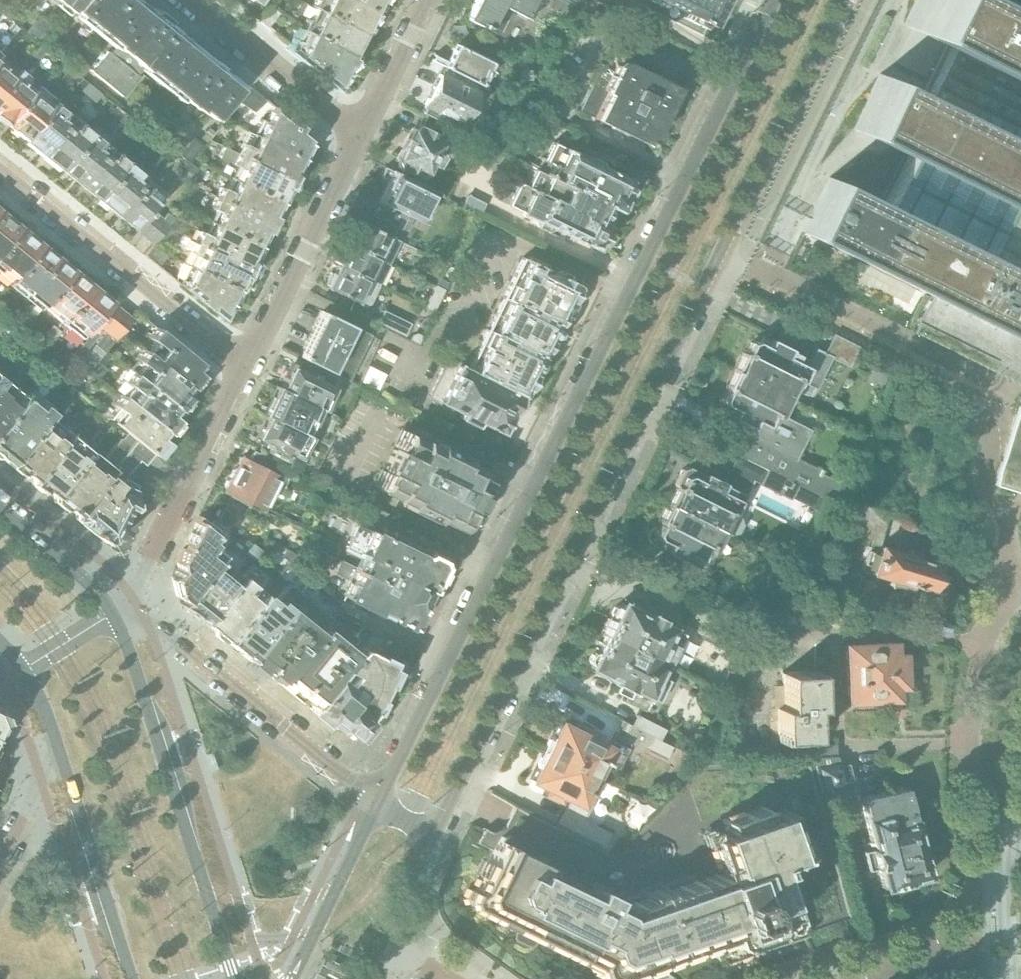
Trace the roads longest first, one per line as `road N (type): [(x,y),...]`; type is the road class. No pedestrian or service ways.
road 1 (residential): [(435,834),(845,0)]
road 2 (residential): [(772,0),(377,804)]
road 3 (tertiary): [(235,978),(113,616)]
road 4 (residential): [(1009,534),(973,744),(981,883)]
road 5 (residential): [(377,804),(175,640),(113,616)]
road 6 (residential): [(241,371),(0,172)]
road 7 (residential): [(113,616),(241,371)]
road 8 (residential): [(241,371),(358,139)]
road 9 (residential): [(187,0),(358,139)]
road 10 (tertiary): [(68,776),(133,978)]
road 11 (residential): [(377,804),(291,978)]
road 12 (residential): [(358,139),(430,0)]
road 13 (tertiary): [(113,616),(76,573),(0,510)]
road 14 (residential): [(872,978),(947,947),(981,883)]
road 15 (residential): [(382,942),(435,834)]

